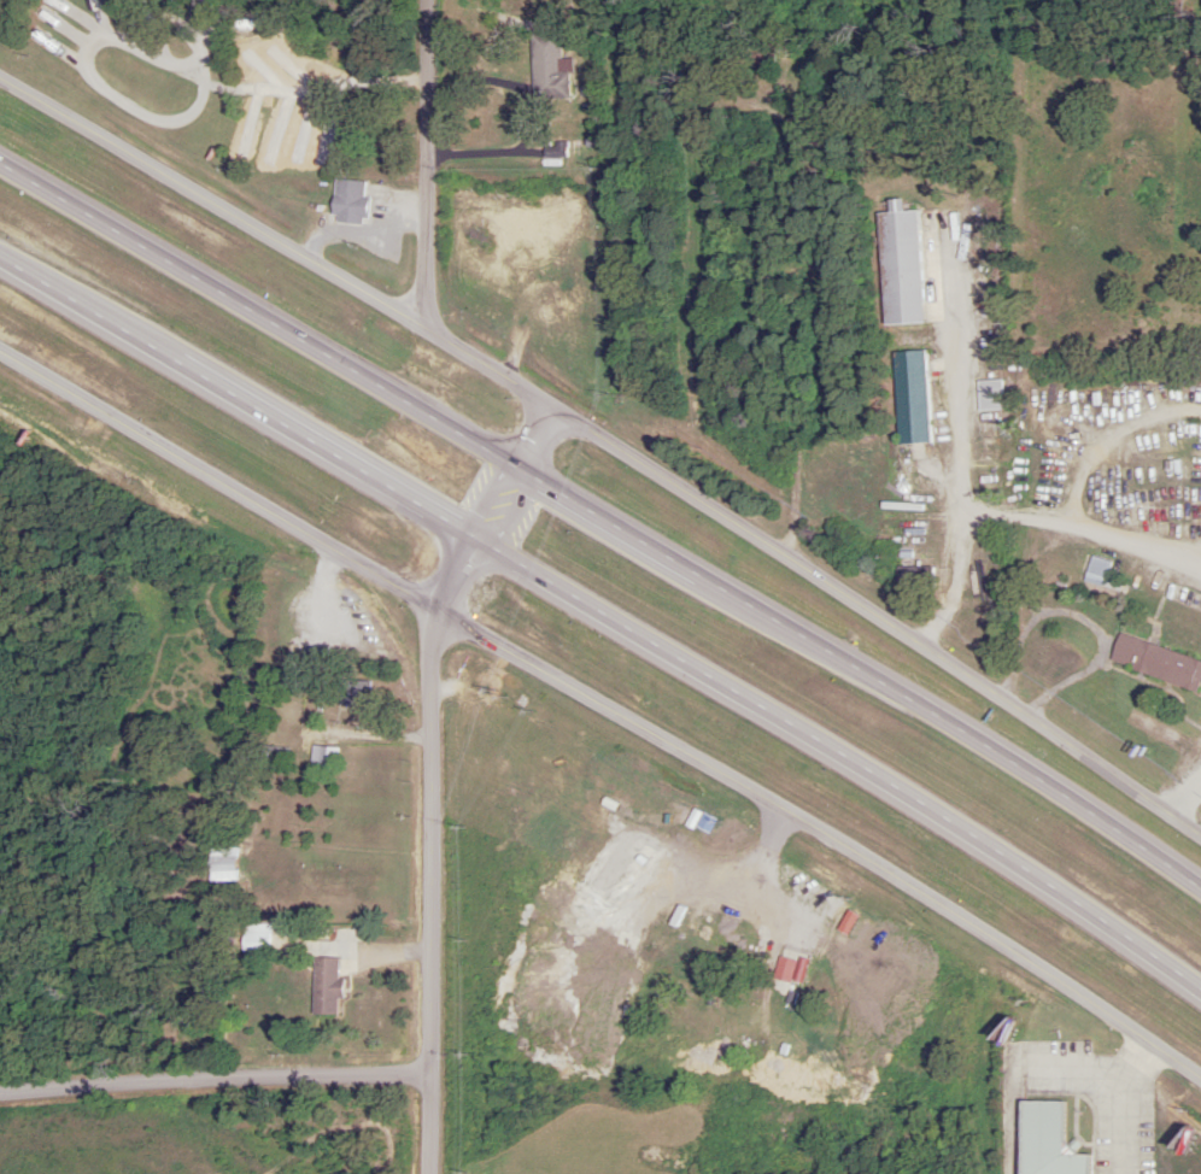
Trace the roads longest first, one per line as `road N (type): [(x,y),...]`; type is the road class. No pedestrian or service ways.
road 1 (residential): [(0,76),(793,560),(1200,834)]
road 2 (trunk): [(0,261),(745,695),(1200,992)]
road 3 (residential): [(0,346),(786,814),(1200,1077)]
road 4 (trunk): [(1200,886),(959,726),(0,164)]
road 5 (tertiary): [(430,1173),(432,604),(556,412)]
road 6 (residential): [(432,1076),(327,1070),(0,1096)]
road 7 (residential): [(174,69),(204,65),(203,106),(183,125),(154,127),(112,107),(80,67),(106,41),(174,69)]
road 8 (tertiary): [(424,330),(427,0)]

